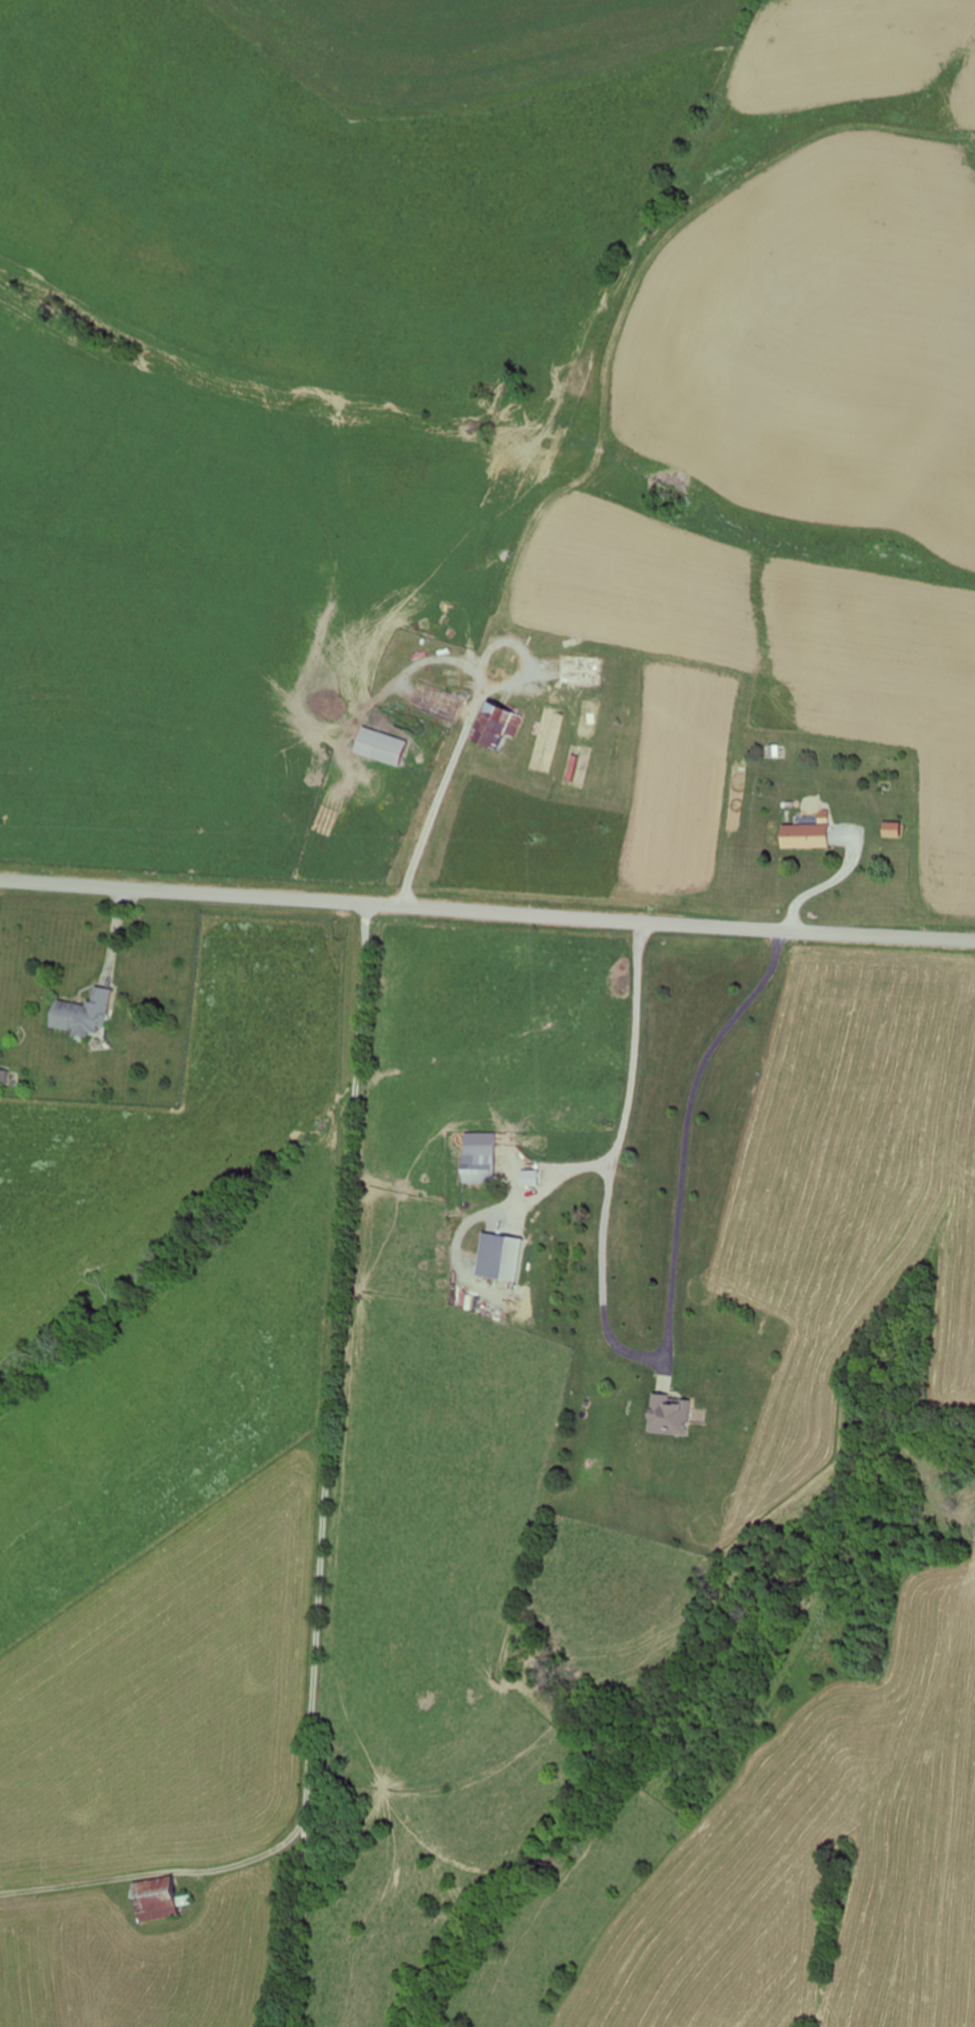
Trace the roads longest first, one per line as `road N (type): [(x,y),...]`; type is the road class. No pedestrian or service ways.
road 1 (residential): [(276,2026),(338,1509),(361,1458),(395,1271),(411,943),(429,909)]
road 2 (secondary): [(974,941),(0,880)]

